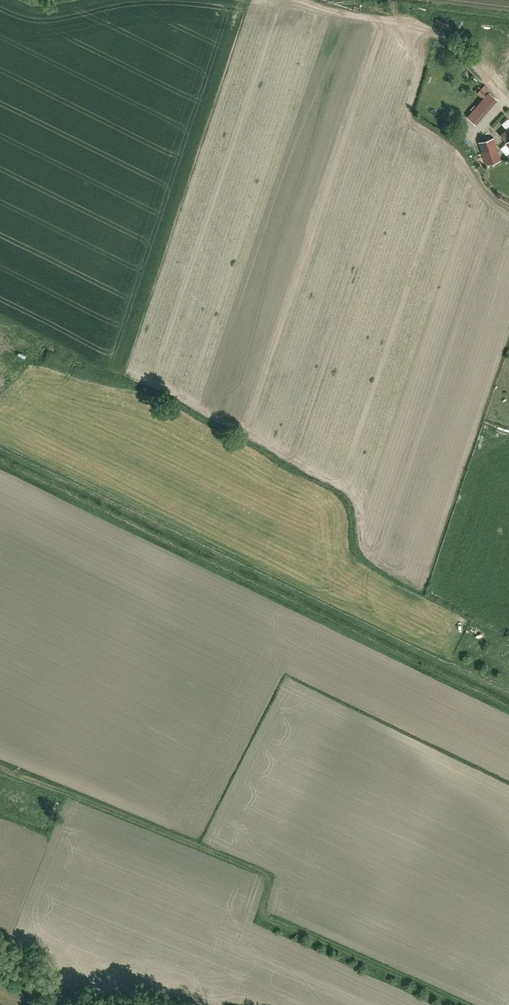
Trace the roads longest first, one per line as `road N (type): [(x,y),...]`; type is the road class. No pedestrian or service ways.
road 1 (track): [(494,92),(422,28),(322,0)]

